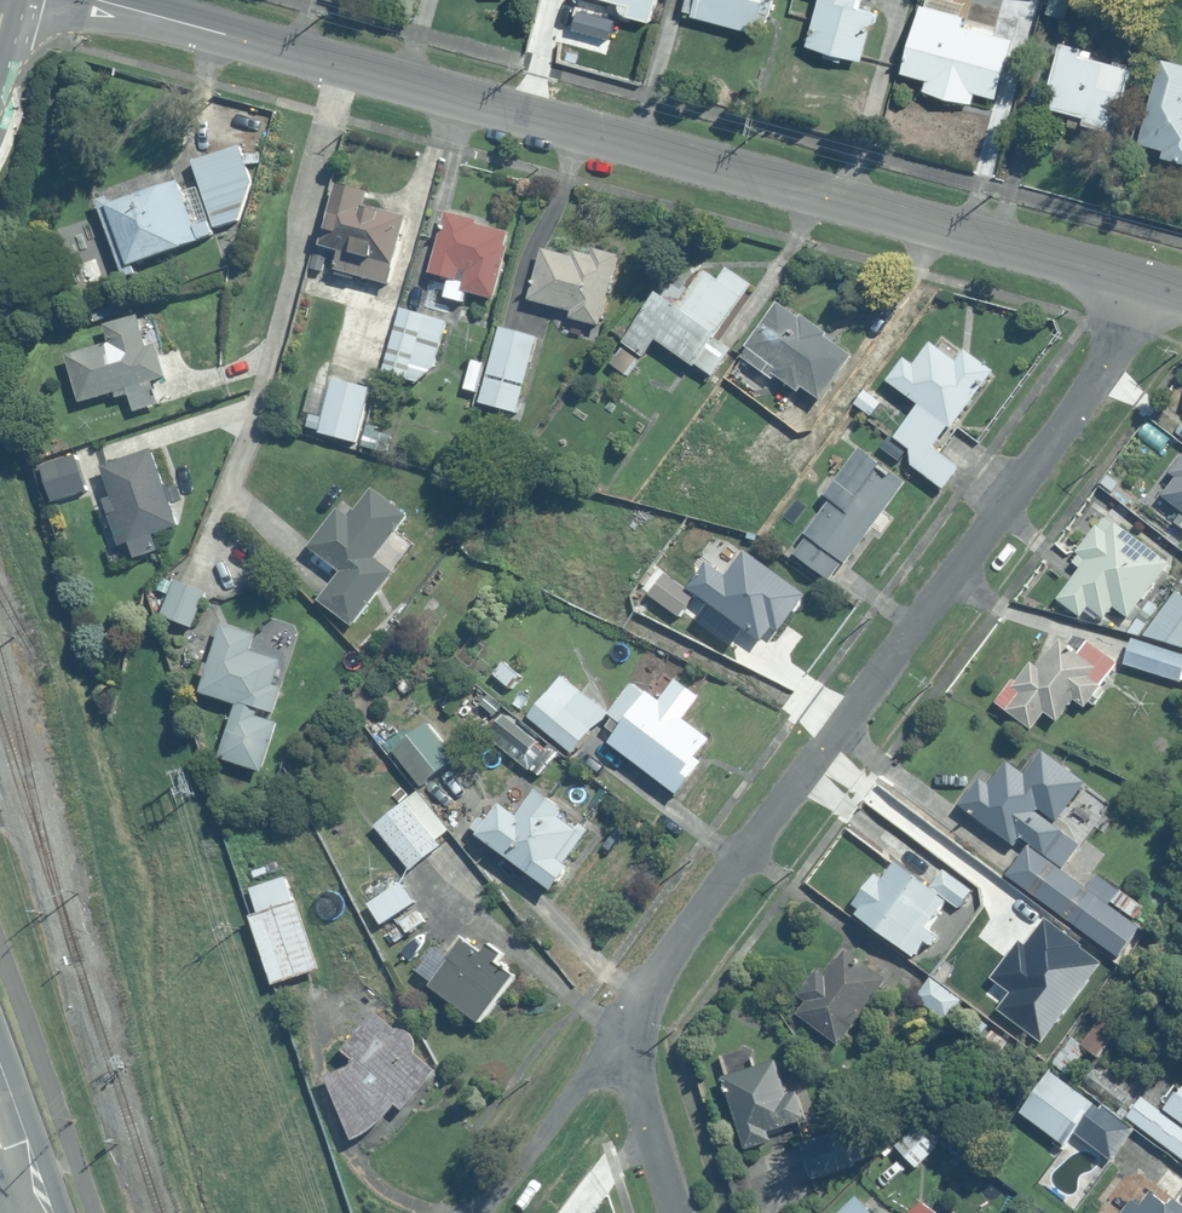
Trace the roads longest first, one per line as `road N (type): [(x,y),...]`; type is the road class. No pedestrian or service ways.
road 1 (residential): [(612,1037),(1154,301)]
road 2 (residential): [(1154,301),(344,70)]
road 3 (residential): [(234,480),(296,272),(344,70)]
road 4 (residential): [(344,70),(100,0)]
road 5 (residential): [(470,1212),(612,1037)]
road 6 (residential): [(673,1212),(612,1037)]

